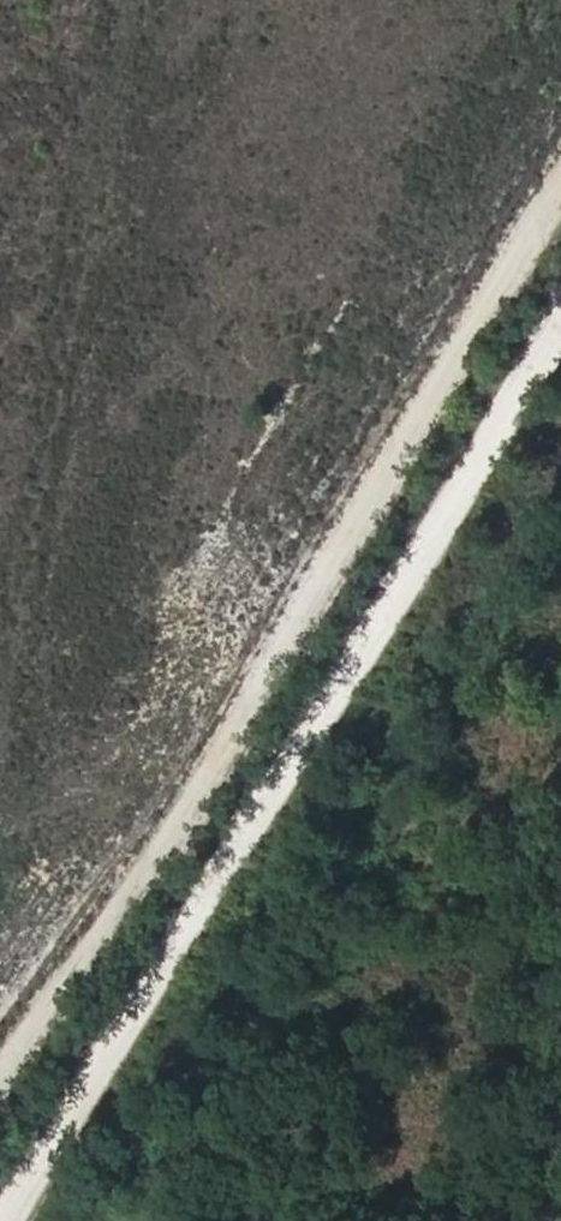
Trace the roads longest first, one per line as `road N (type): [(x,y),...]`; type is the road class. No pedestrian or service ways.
road 1 (track): [(6,1220),(560,318)]
road 2 (track): [(560,179),(0,1061)]

